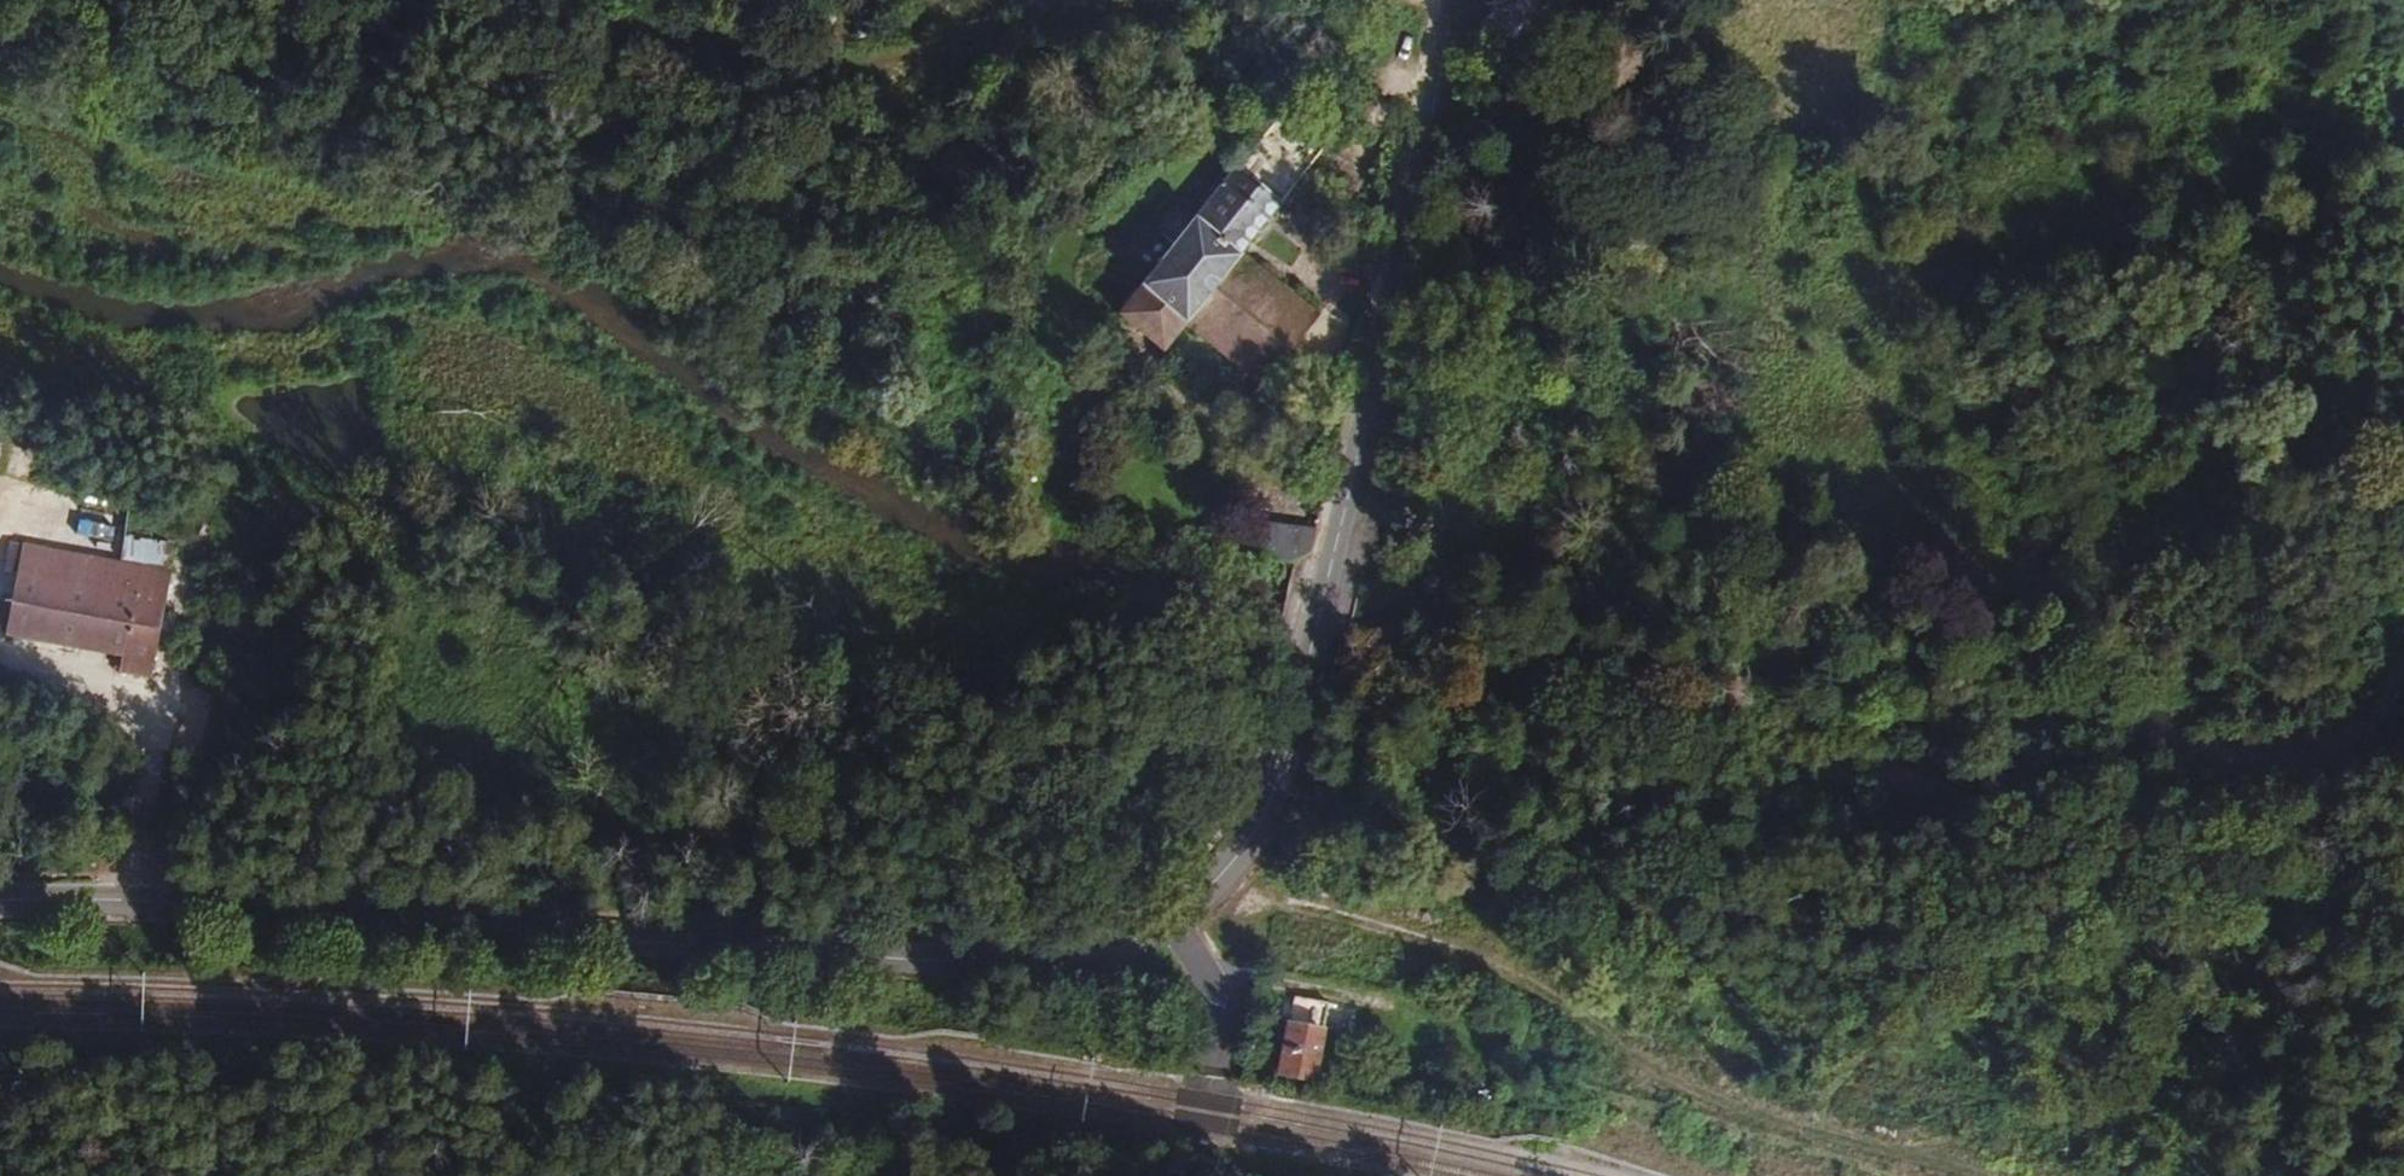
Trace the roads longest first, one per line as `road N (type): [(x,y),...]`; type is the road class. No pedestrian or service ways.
road 1 (tertiary): [(0,904),(857,961),(1054,959),(1171,923),(1216,882),(1264,801),(1331,549),(1450,0)]

